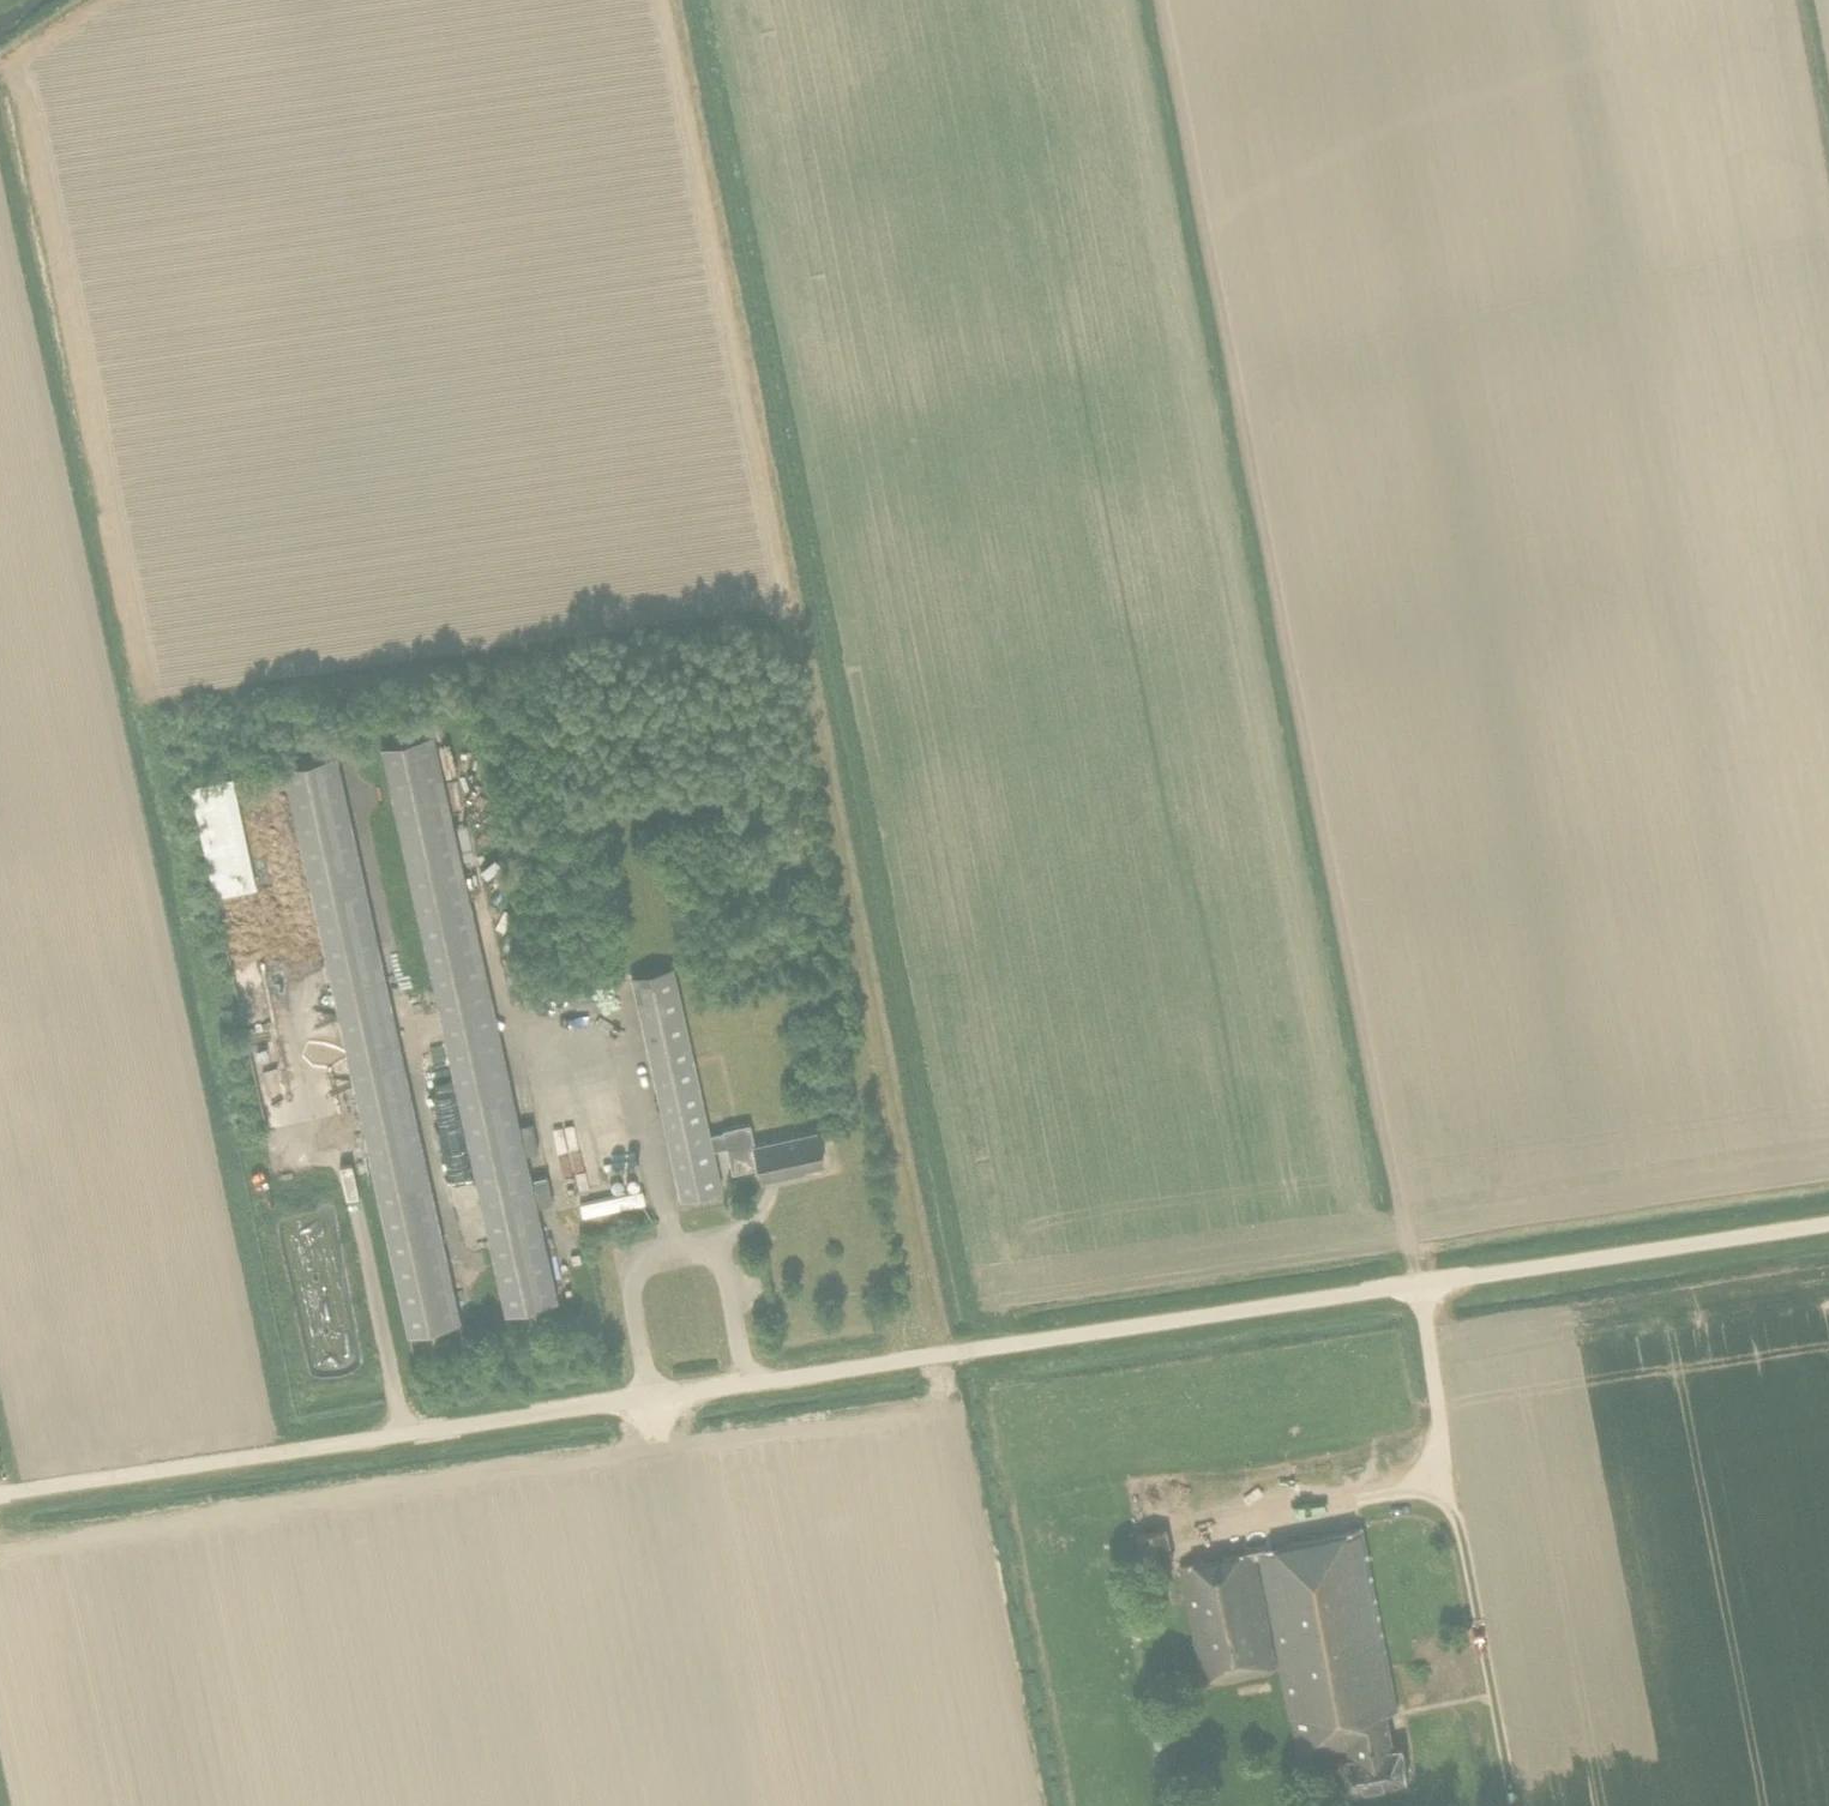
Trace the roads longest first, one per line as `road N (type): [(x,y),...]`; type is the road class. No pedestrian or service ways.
road 1 (unclassified): [(0,1495),(1828,1224)]

